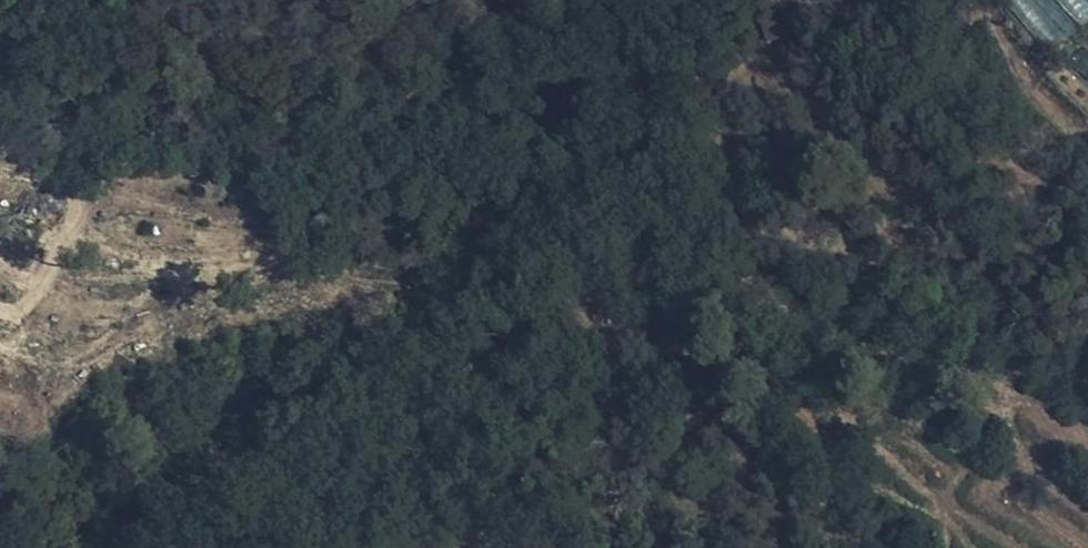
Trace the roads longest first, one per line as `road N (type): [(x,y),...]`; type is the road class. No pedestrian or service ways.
road 1 (track): [(60,145),(78,182),(52,273),(26,305),(0,304)]

